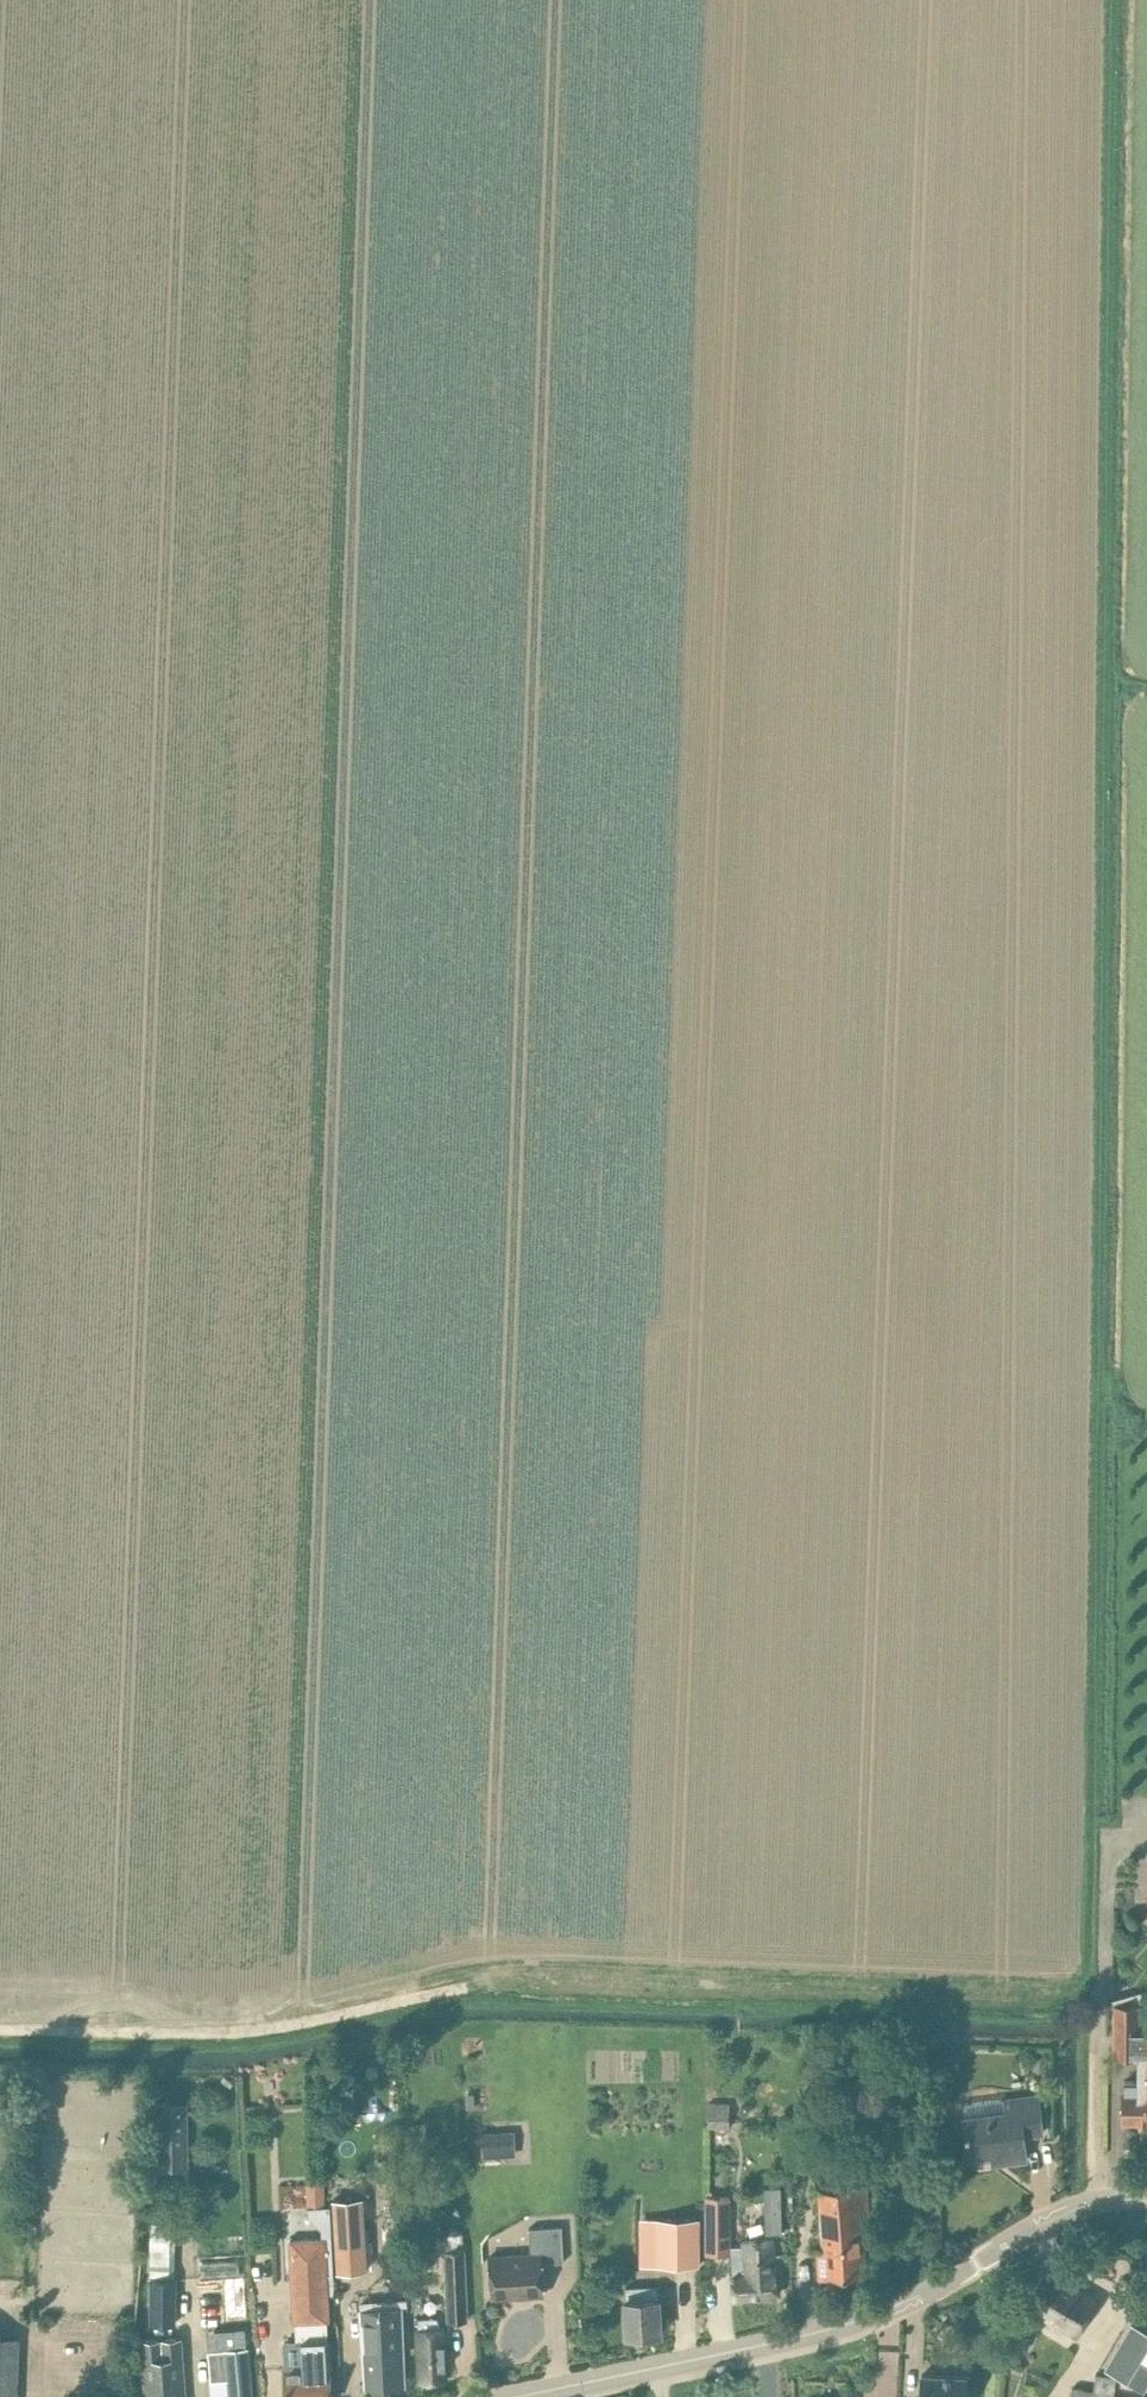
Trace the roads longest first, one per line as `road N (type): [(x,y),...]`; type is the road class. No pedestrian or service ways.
road 1 (tertiary): [(542,2396),(884,2322),(1067,2217),(1103,2201),(1146,2198)]

